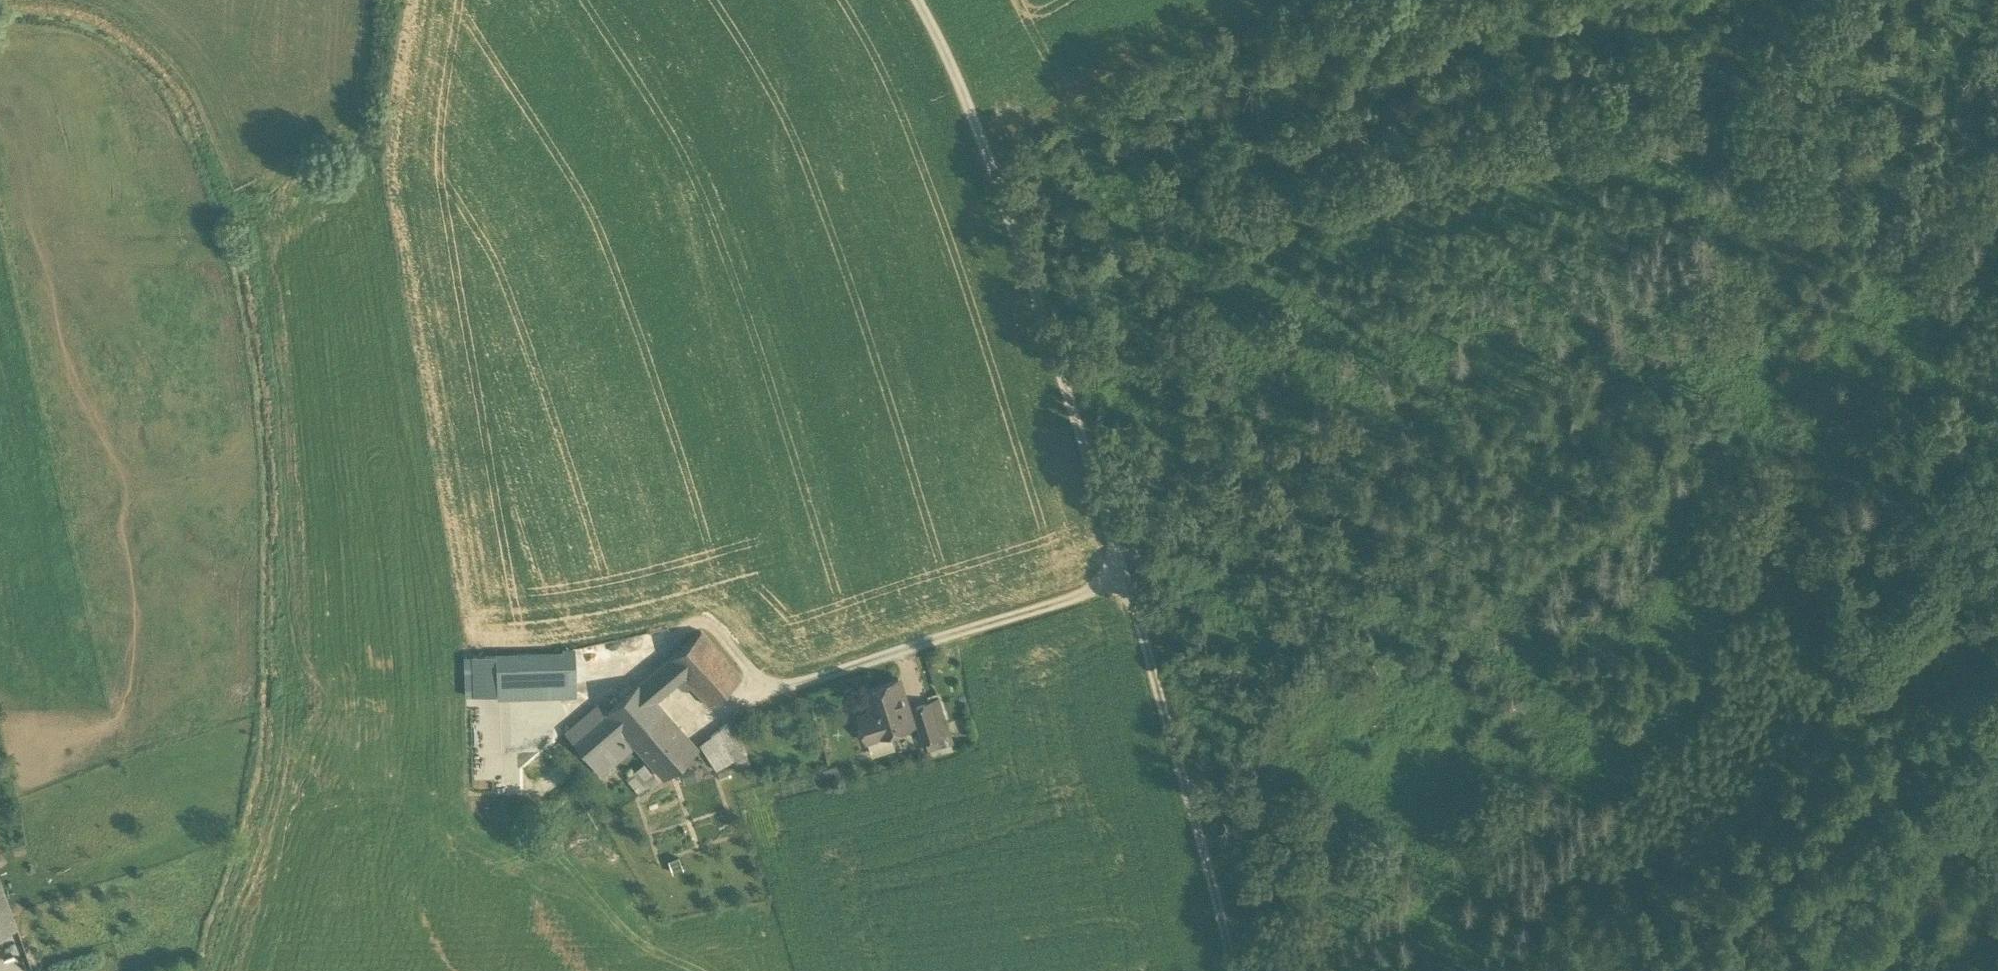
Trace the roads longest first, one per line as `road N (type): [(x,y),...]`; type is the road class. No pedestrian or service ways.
road 1 (track): [(917,0),(985,151),(1052,328),(1126,580),(728,708)]
road 2 (track): [(1126,580),(1235,970)]

